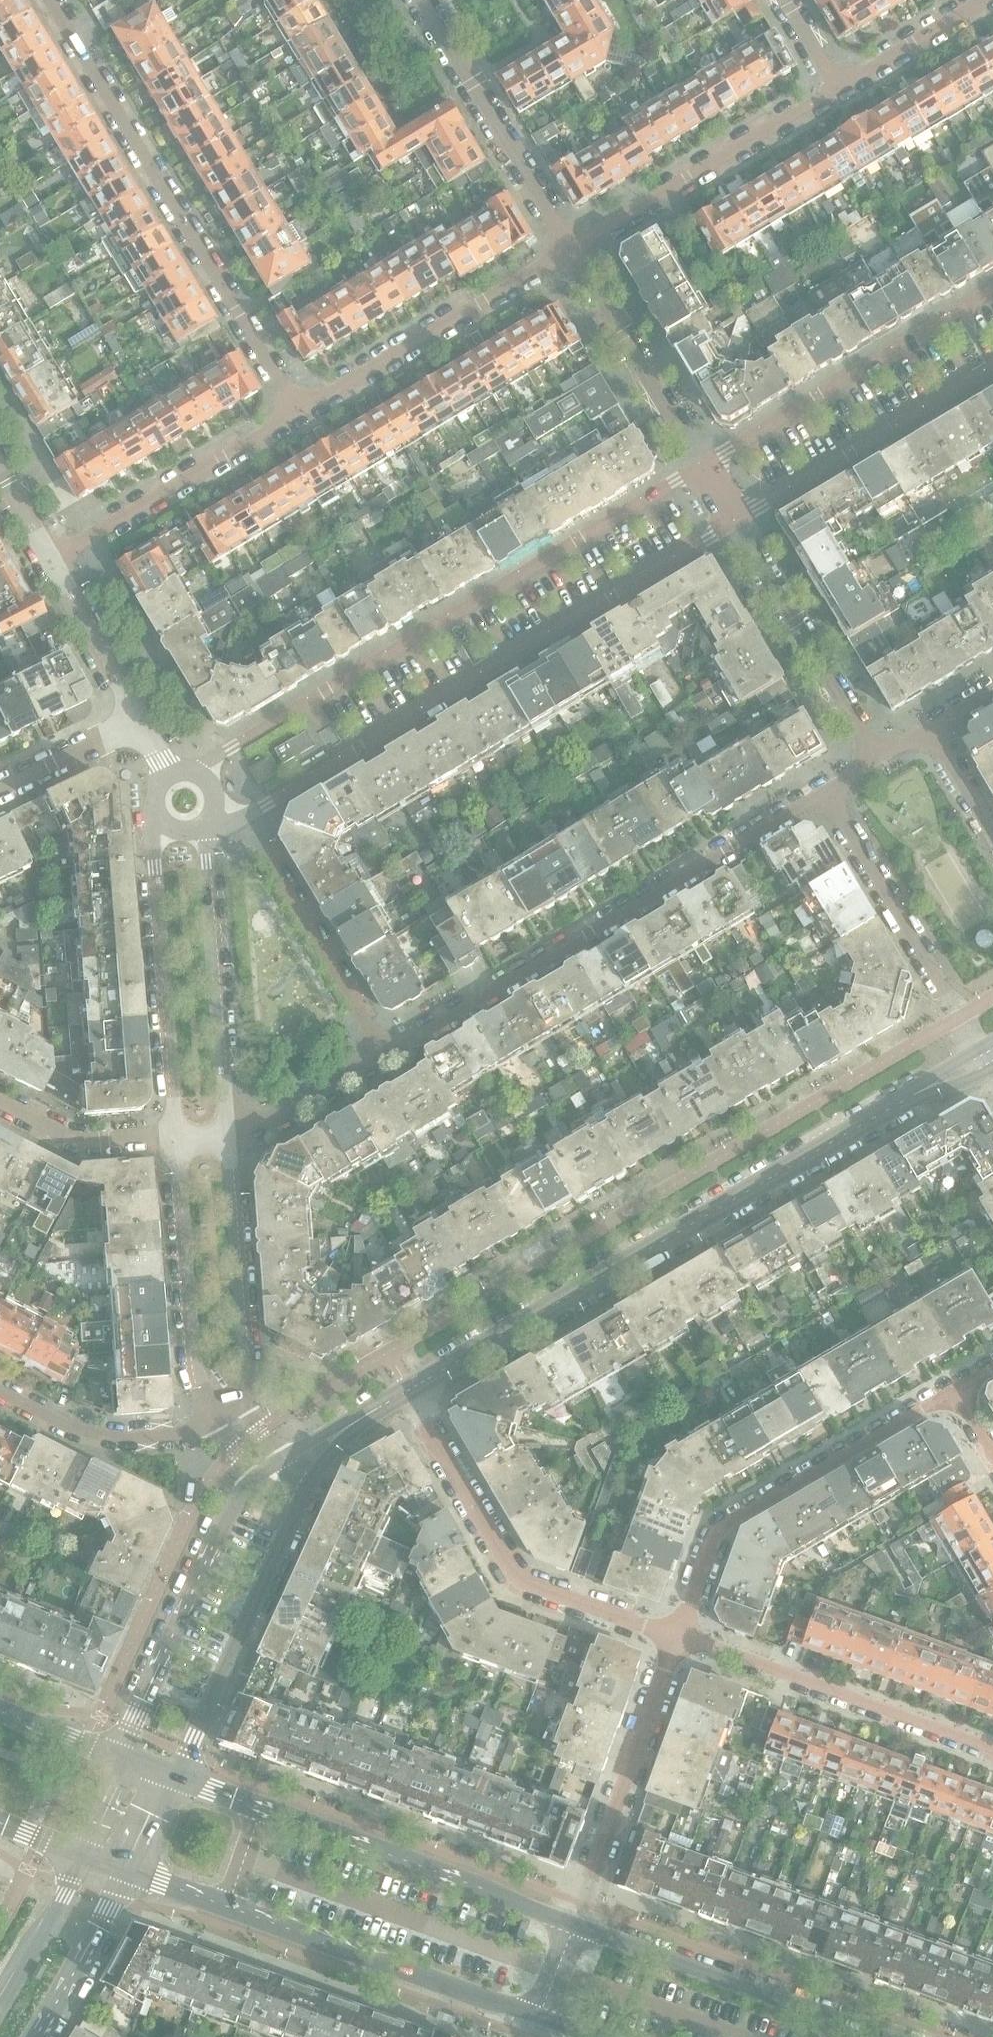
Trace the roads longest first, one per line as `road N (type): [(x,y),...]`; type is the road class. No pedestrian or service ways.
road 1 (residential): [(412,1391),(985,1059)]
road 2 (residential): [(702,471),(189,770)]
road 3 (residential): [(249,816),(731,523)]
road 4 (residential): [(828,792),(385,1046)]
road 5 (residential): [(49,0),(297,411)]
road 6 (tertiary): [(136,1874),(533,2019)]
road 7 (tertiary): [(570,1924),(179,1779)]
road 8 (residential): [(956,1384),(733,1517),(713,1543),(680,1638)]
road 9 (residential): [(680,1638),(524,1577),(412,1391)]
road 10 (residential): [(992,296),(702,471)]
road 11 (residential): [(992,1749),(680,1638)]
road 12 (tertiary): [(880,2036),(570,1924)]
road 13 (residential): [(156,813),(179,1139)]
road 14 (residential): [(179,1779),(311,1489)]
road 15 (residential): [(570,249),(297,411)]
road 16 (residential): [(225,1137),(208,821)]
road 17 (residential): [(839,86),(570,249)]
road 18 (residential): [(828,792),(985,1059)]
road 19 (residential): [(255,1481),(225,1522),(123,1759)]
road 20 (residential): [(570,1924),(680,1638)]
road 21 (residential): [(731,523),(992,365)]
road 22 (residential): [(570,249),(420,0)]
road 23 (residential): [(297,411),(51,562)]
road 24 (residential): [(179,1139),(202,1382),(216,1420)]
road 25 (residential): [(877,754),(731,523)]
road 26 (residential): [(250,1405),(225,1137)]
road 27 (residential): [(249,816),(385,1046)]
road 28 (residential): [(702,471),(570,249)]
road 29 (residential): [(216,1420),(153,1438),(100,1436),(0,1386)]
road 30 (residential): [(179,1139),(78,1144),(0,1102)]
road 31 (residential): [(42,2036),(136,1874)]
road 32 (residential): [(385,1046),(300,1102),(225,1137)]
road 33 (residential): [(143,720),(51,562)]
road 34 (residential): [(82,1856),(0,2011)]
road 35 (residential): [(984,0),(839,86)]
road 36 (residential): [(0,789),(143,720)]
road 37 (residential): [(412,1391),(282,1459)]
road 38 (residential): [(311,1489),(340,1446),(412,1391)]
road 39 (tertiary): [(123,1759),(0,1709)]
road 40 (residential): [(992,835),(929,730)]

